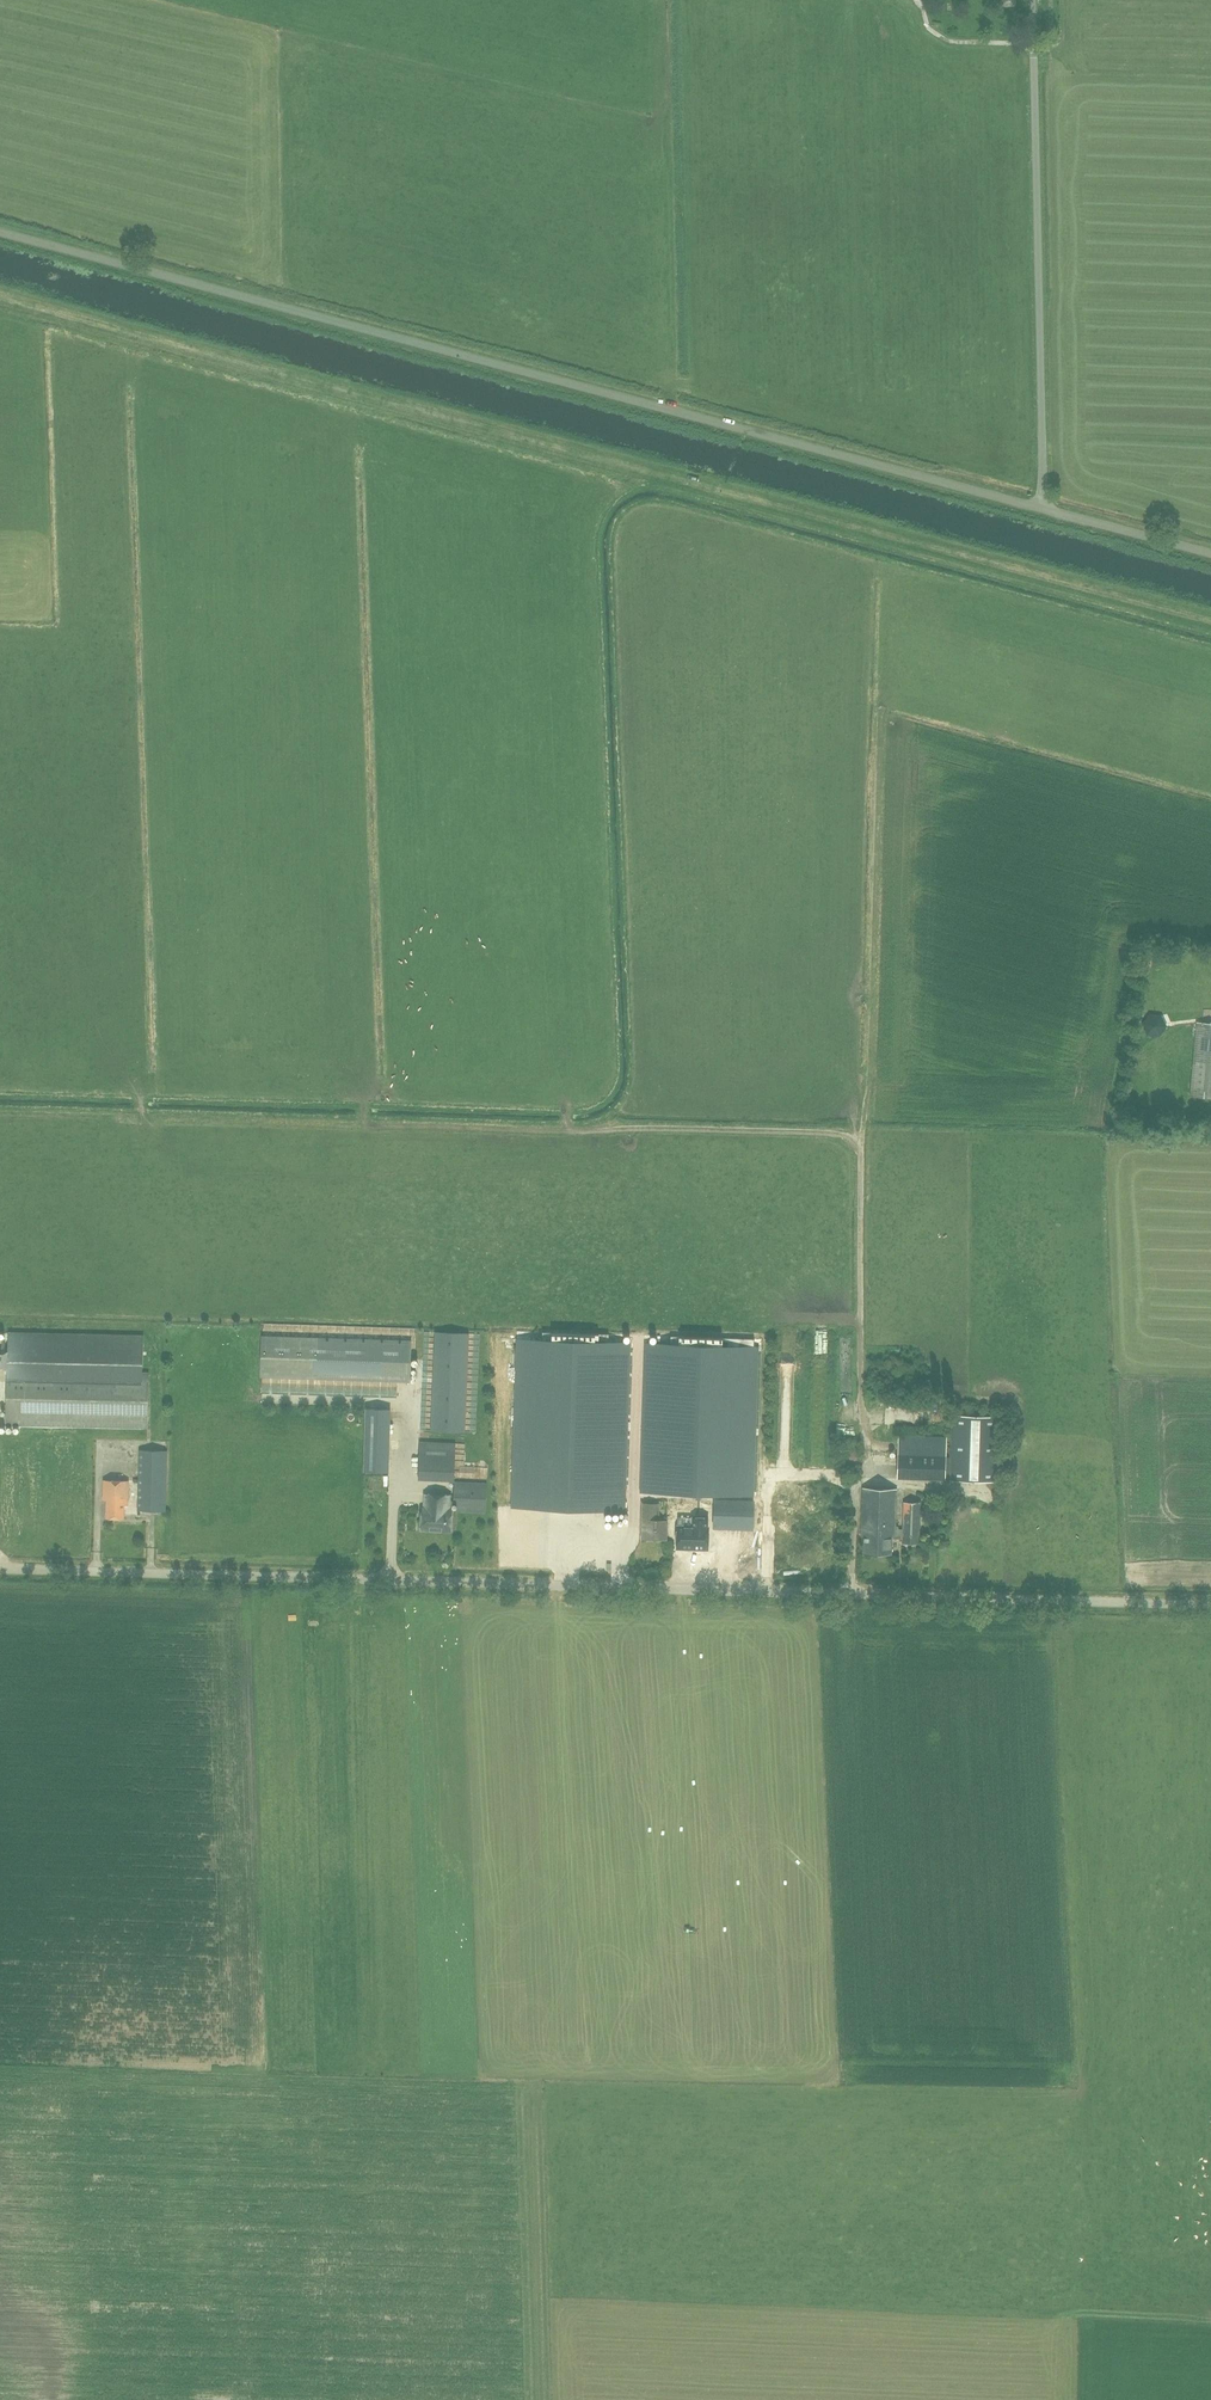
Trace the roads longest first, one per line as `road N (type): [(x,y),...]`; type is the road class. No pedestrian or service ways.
road 1 (track): [(1210,620),(0,295)]
road 2 (unclassified): [(1210,553),(0,233)]
road 3 (unclassified): [(1210,1608),(0,1570)]

